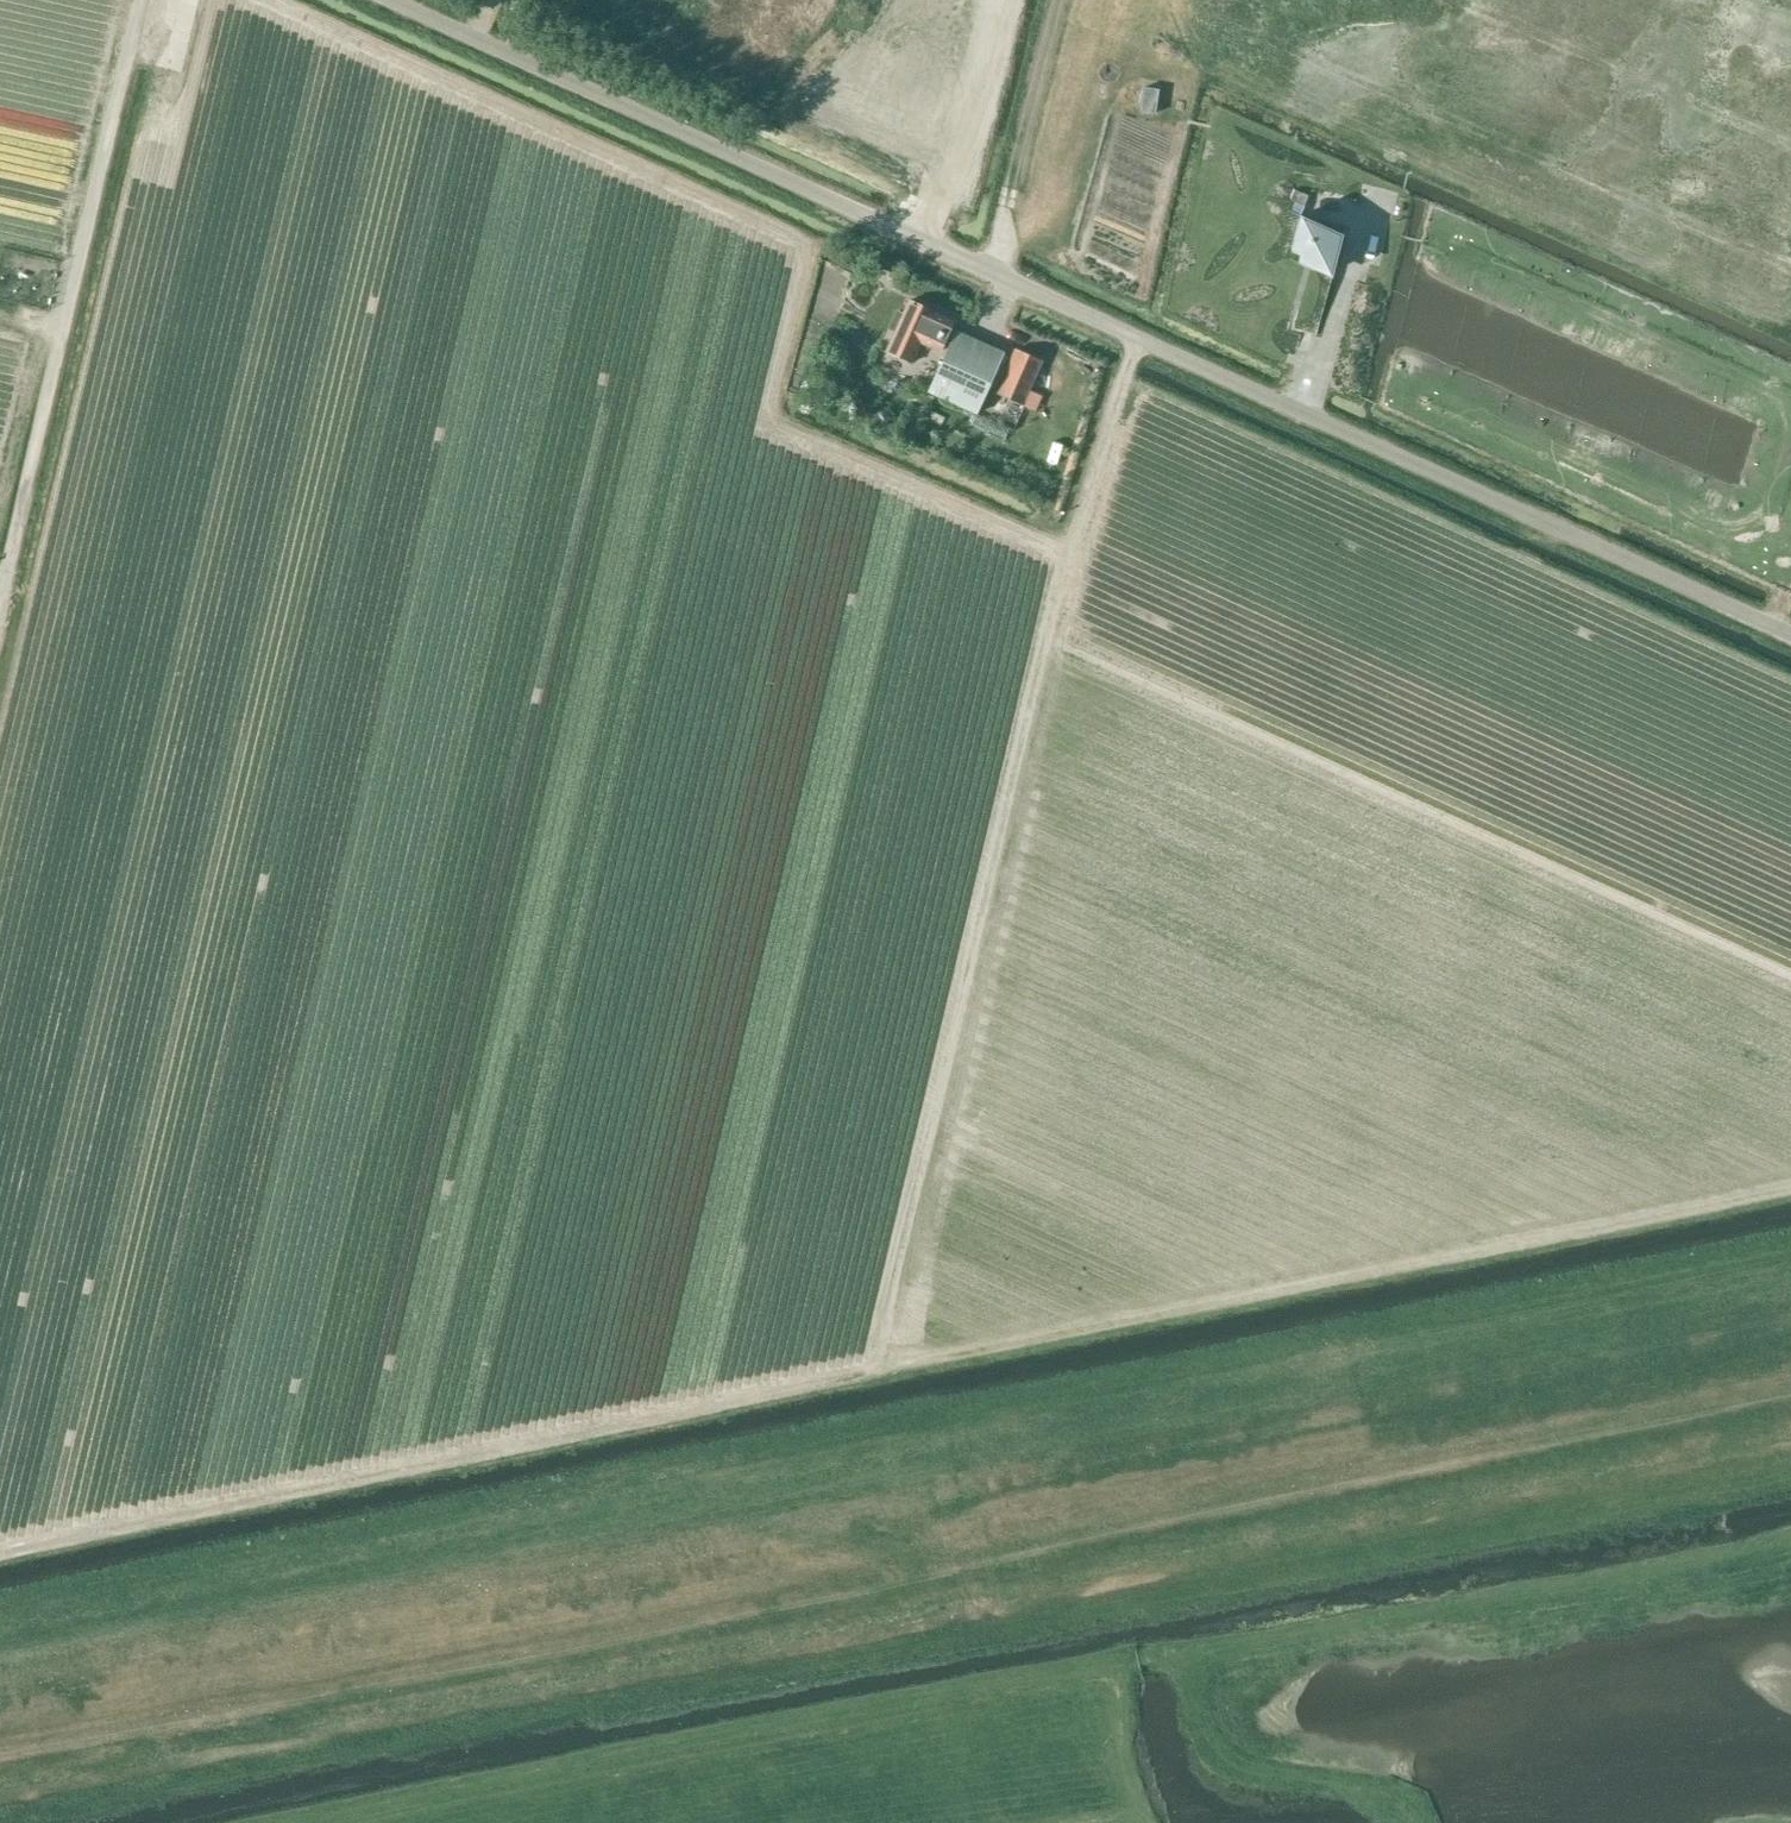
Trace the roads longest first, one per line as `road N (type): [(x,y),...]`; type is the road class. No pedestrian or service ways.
road 1 (unclassified): [(1790,636),(383,0)]

